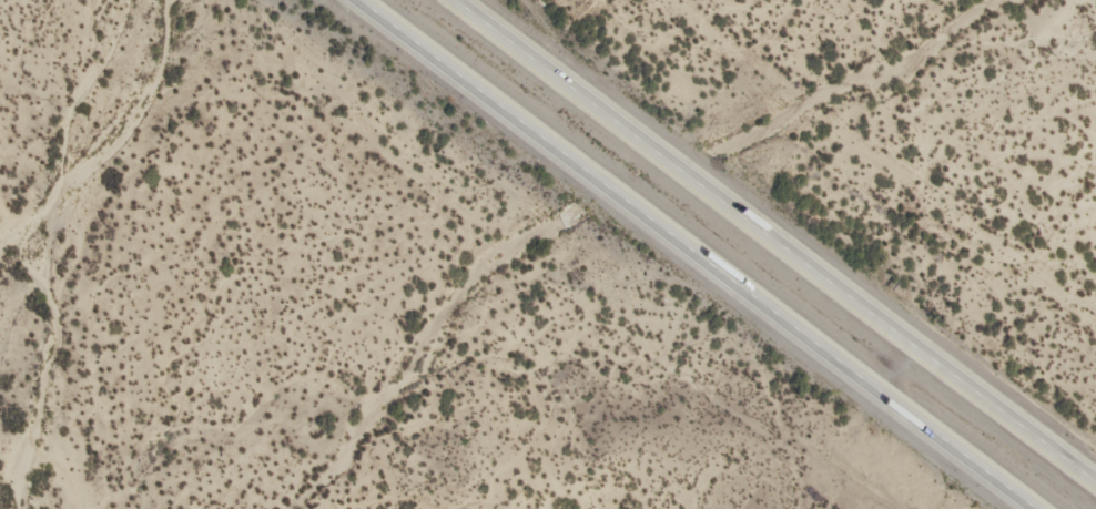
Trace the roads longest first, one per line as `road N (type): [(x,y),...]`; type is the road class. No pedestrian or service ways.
road 1 (motorway): [(362,0),(1037,508)]
road 2 (motorway): [(1095,486),(450,0)]

